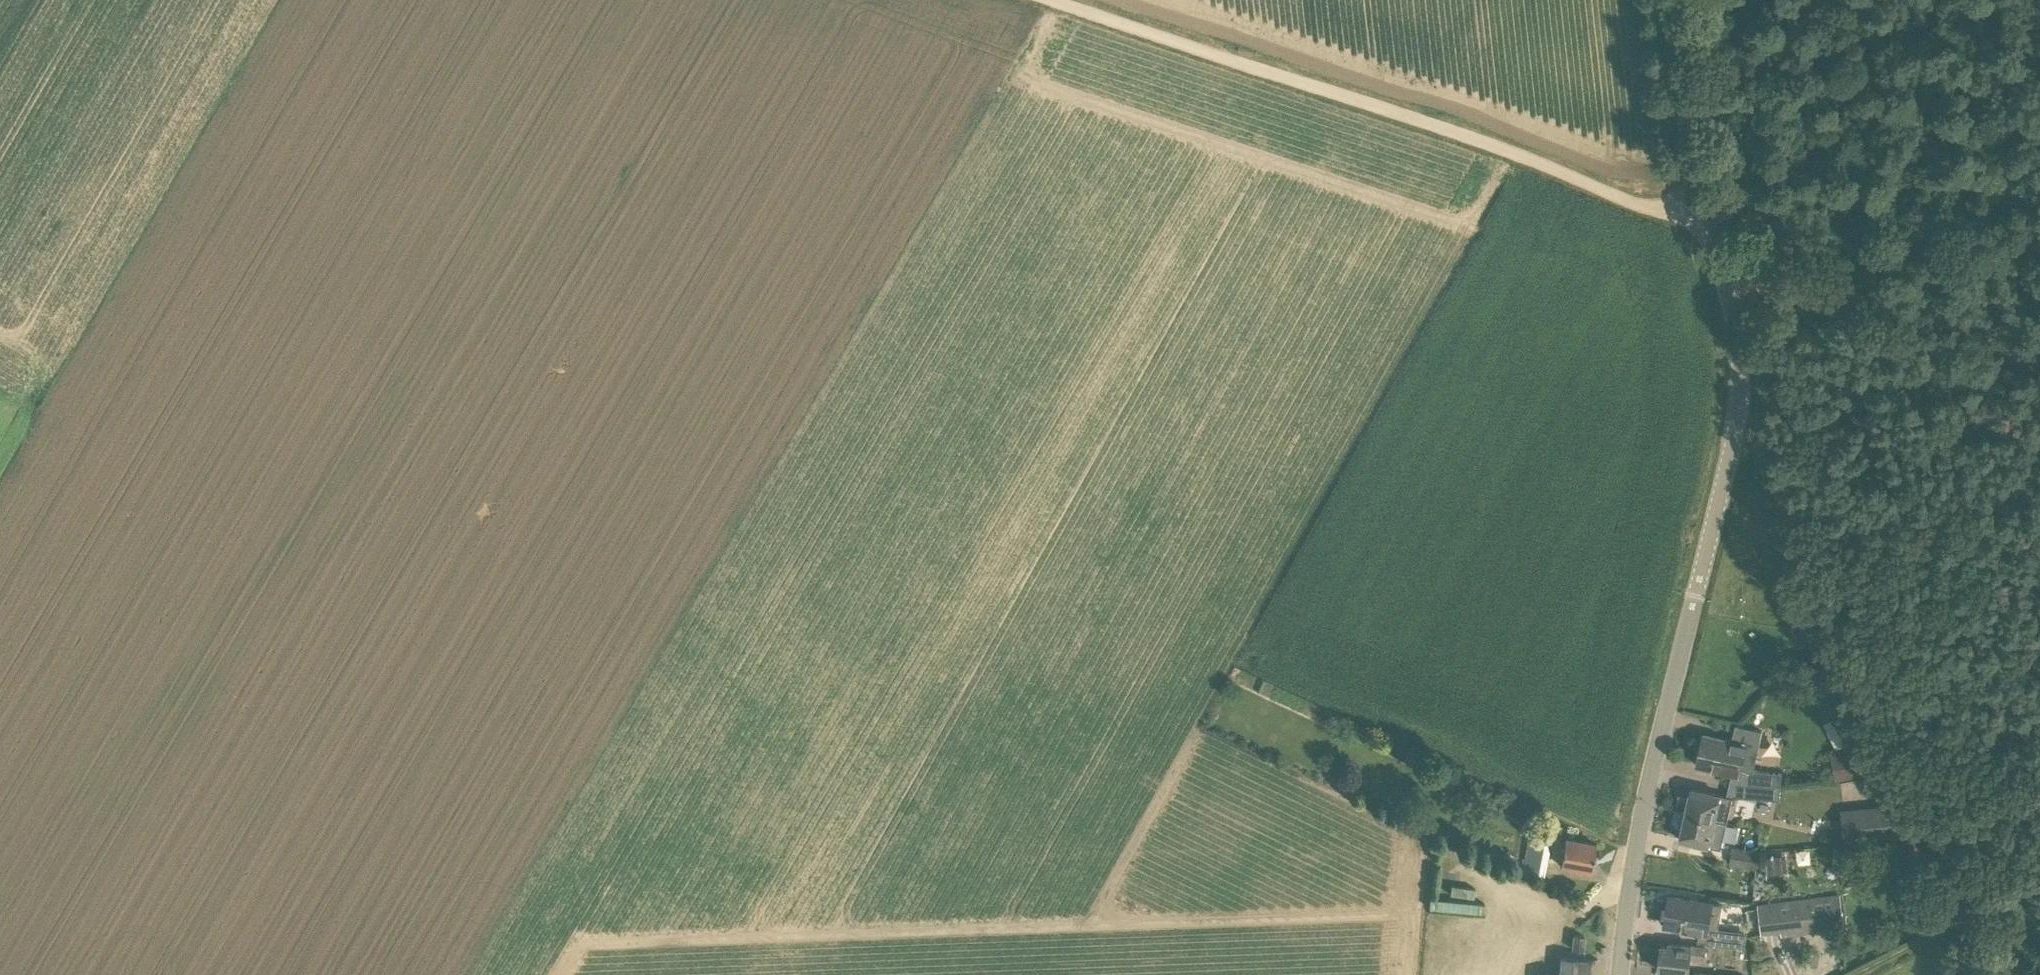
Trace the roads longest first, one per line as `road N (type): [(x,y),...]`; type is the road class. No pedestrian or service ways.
road 1 (unclassified): [(1622,974),(1645,806),(1740,392),(1736,307),(1702,173),(1685,0)]
road 2 (track): [(1713,227),(1423,112),(1075,0)]
road 3 (track): [(2039,365),(1724,265)]
road 4 (track): [(1861,974),(1971,916)]

